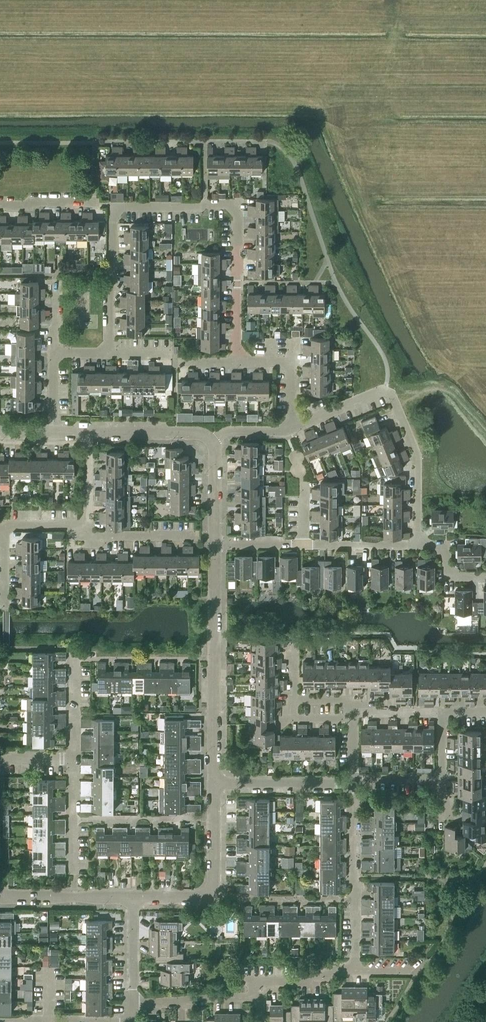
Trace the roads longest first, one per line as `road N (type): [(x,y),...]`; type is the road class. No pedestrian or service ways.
road 1 (residential): [(110,353),(115,216),(214,205),(238,212)]
road 2 (residential): [(420,543),(419,465),(390,394),(294,431)]
road 3 (residential): [(215,783),(215,544)]
road 4 (residential): [(355,972),(354,782)]
road 5 (residential): [(133,896),(212,891),(215,783)]
road 6 (residential): [(238,363),(238,212)]
road 7 (residential): [(215,783),(354,782)]
road 8 (residential): [(0,897),(133,896)]
road 9 (residential): [(212,440),(194,431),(89,431)]
road 10 (residential): [(254,994),(133,1006)]

